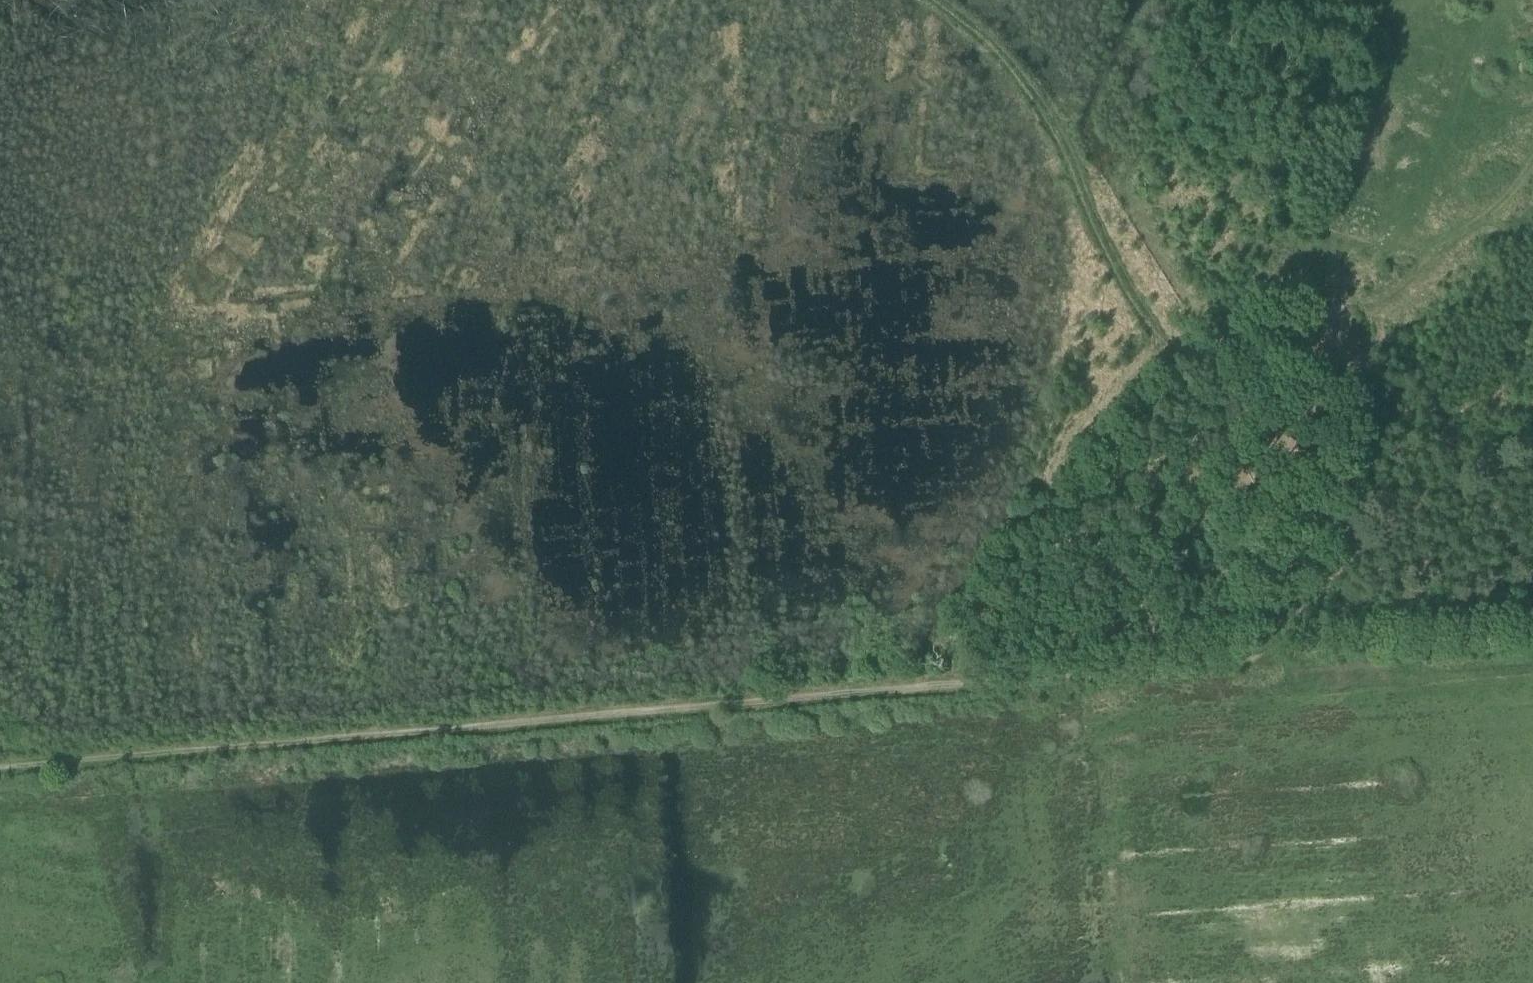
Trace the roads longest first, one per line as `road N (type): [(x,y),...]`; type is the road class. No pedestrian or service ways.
road 1 (track): [(1532,642),(0,768)]
road 2 (track): [(1268,661),(1271,612),(1222,381),(1136,310),(1088,217),(1064,142),(1009,54),(930,0)]

